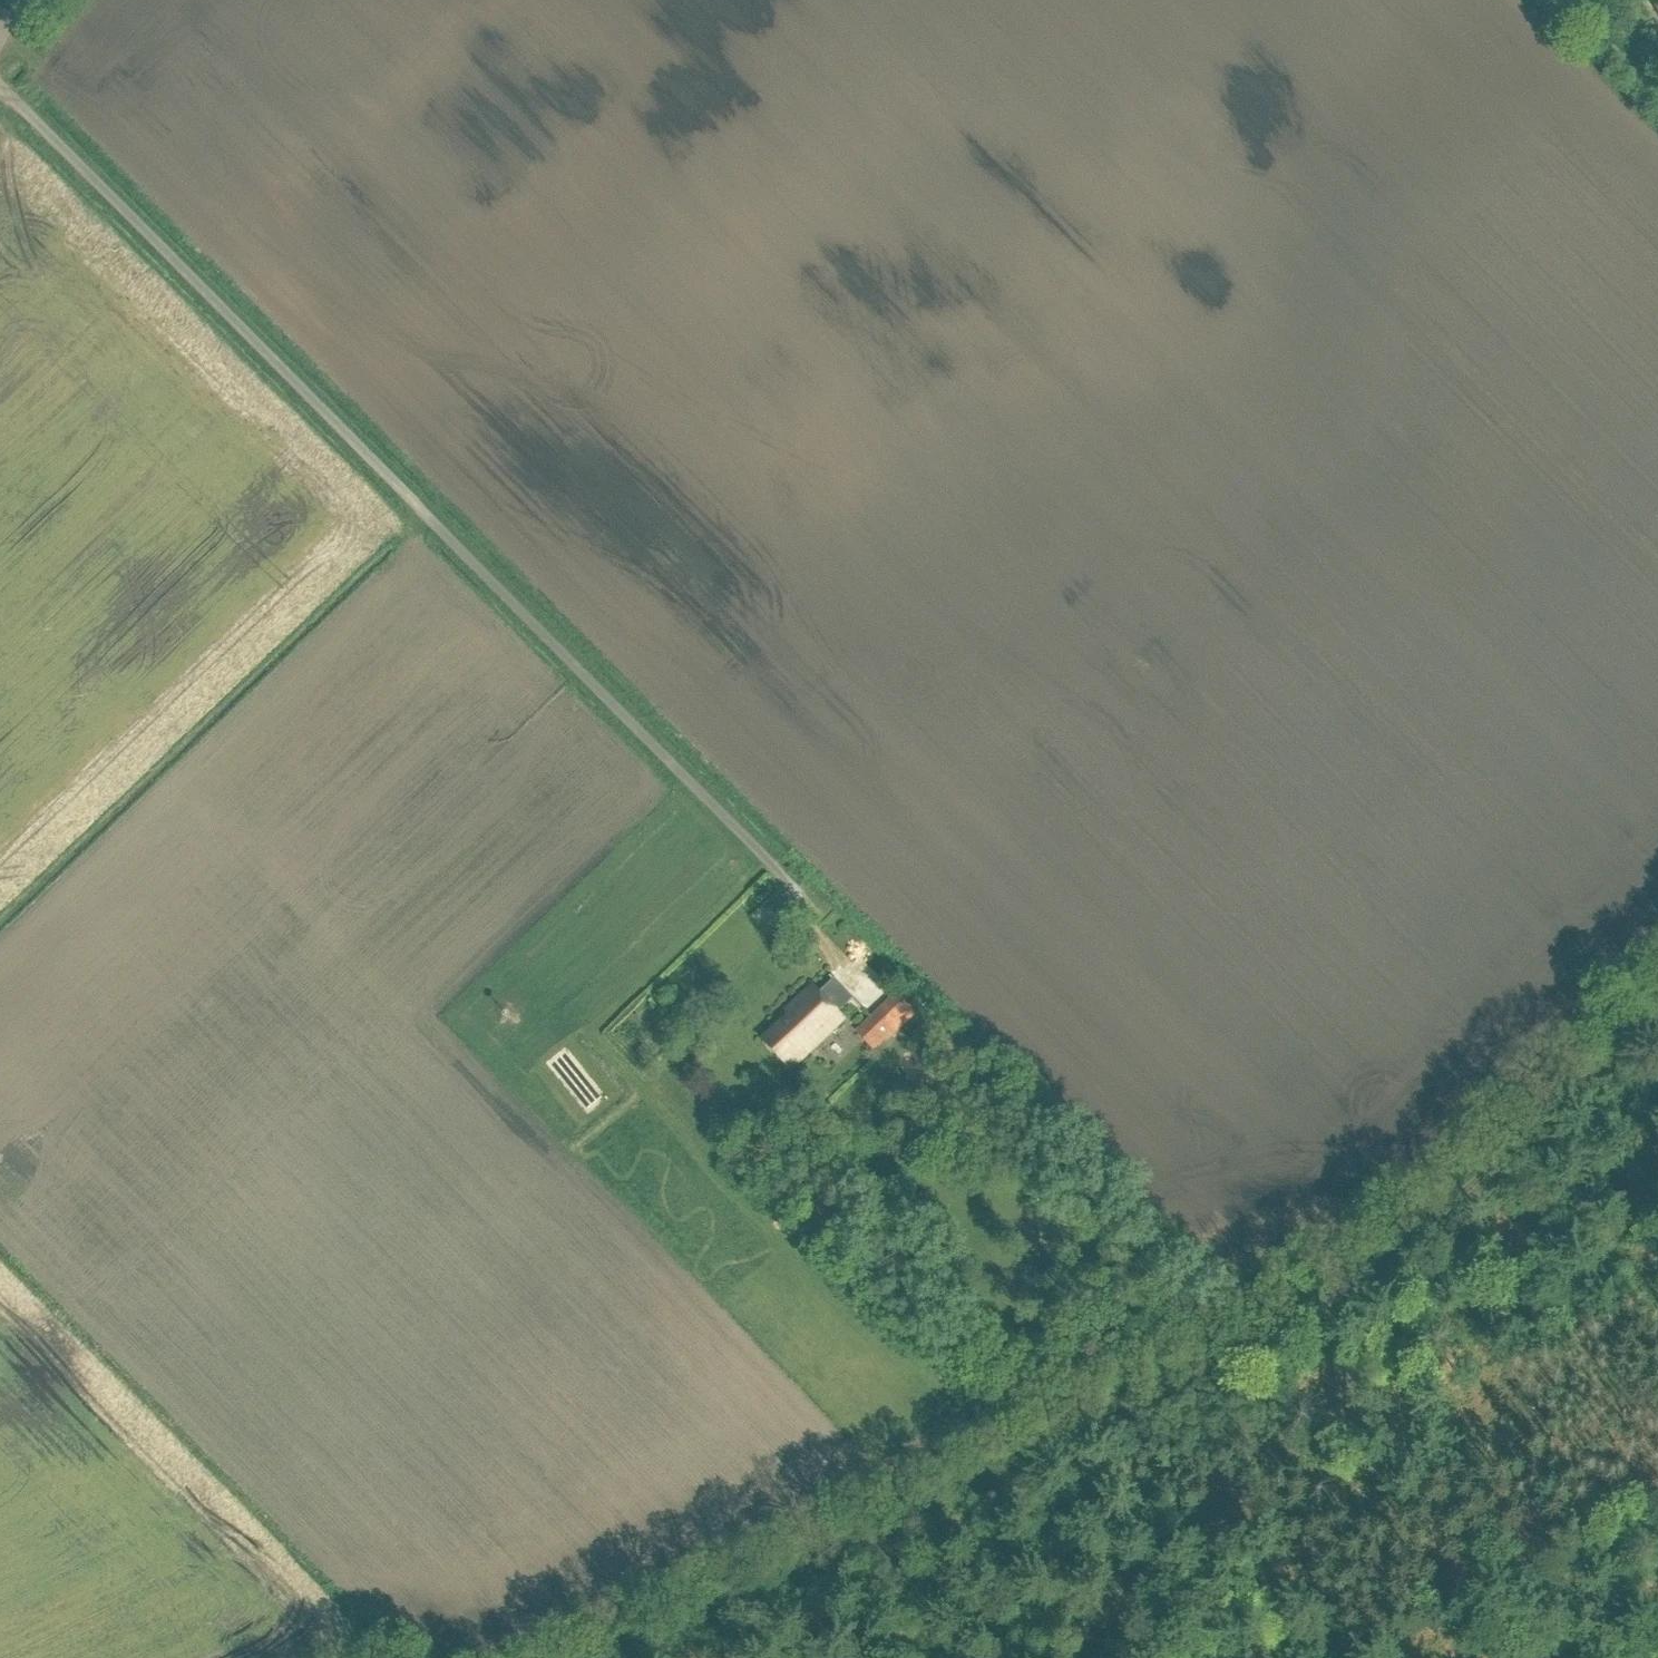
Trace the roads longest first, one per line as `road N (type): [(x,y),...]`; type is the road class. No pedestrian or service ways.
road 1 (unclassified): [(828,1204),(696,1067),(689,1028),(807,906),(797,889),(0,86)]
road 2 (track): [(582,1657),(1354,1281),(1411,1237),(1657,1006)]
road 3 (unclassified): [(1657,97),(1562,0)]

